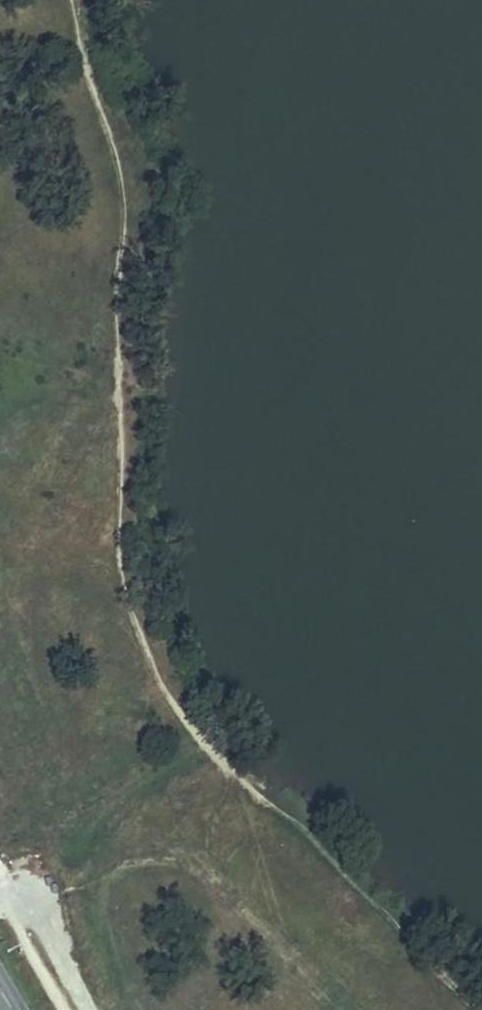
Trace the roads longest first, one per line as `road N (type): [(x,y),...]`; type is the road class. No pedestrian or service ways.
road 1 (track): [(205,869),(340,1009)]

